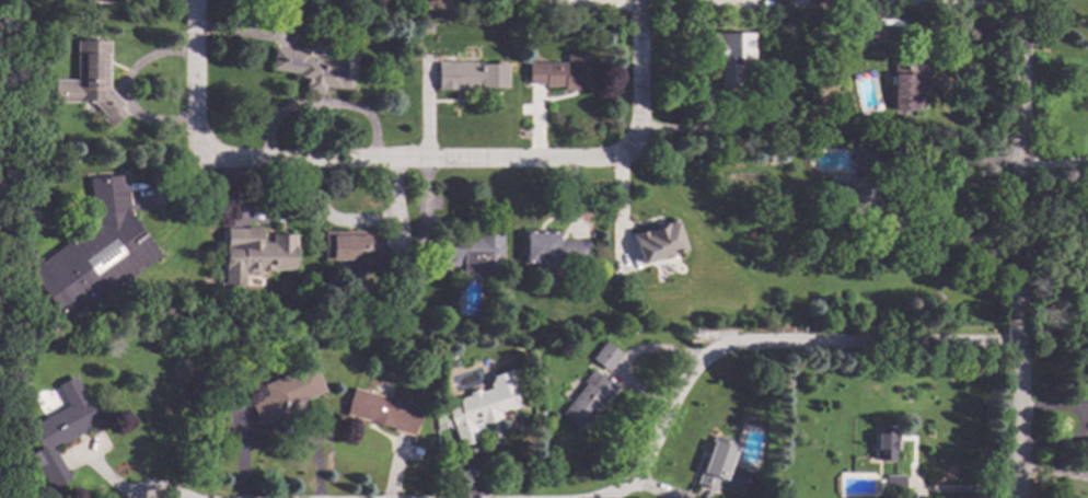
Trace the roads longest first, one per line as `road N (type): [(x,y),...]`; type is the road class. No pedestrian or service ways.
road 1 (tertiary): [(1017,0),(1009,357),(1016,497)]
road 2 (residential): [(1009,357),(710,346),(625,497)]
road 3 (residential): [(638,162),(193,162)]
road 4 (residential): [(195,0),(193,162)]
road 5 (residential): [(639,0),(638,162)]

